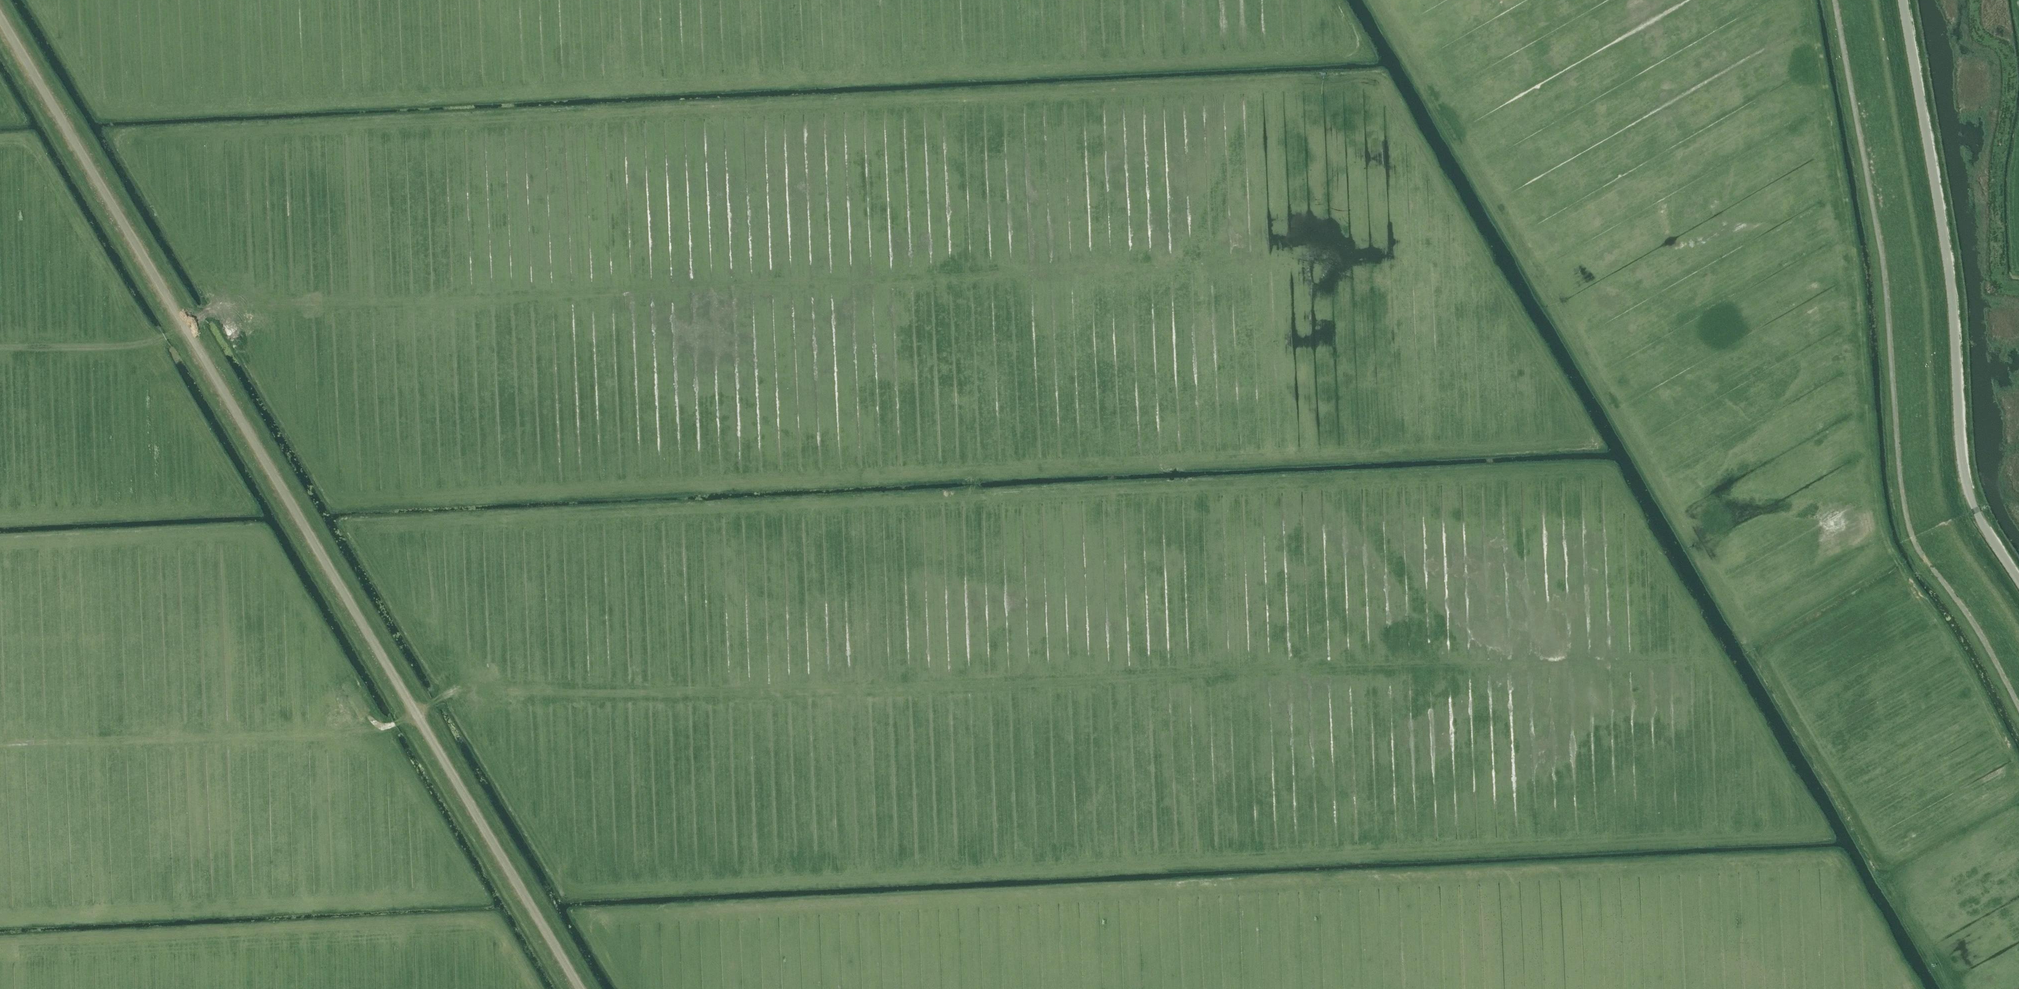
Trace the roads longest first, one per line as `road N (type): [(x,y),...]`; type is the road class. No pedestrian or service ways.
road 1 (unclassified): [(580,988),(0,18)]
road 2 (unclassified): [(2018,580),(1975,510),(1962,464),(1949,276),(1902,0)]
road 3 (track): [(1901,565),(1874,473),(1861,292),(1809,0)]

